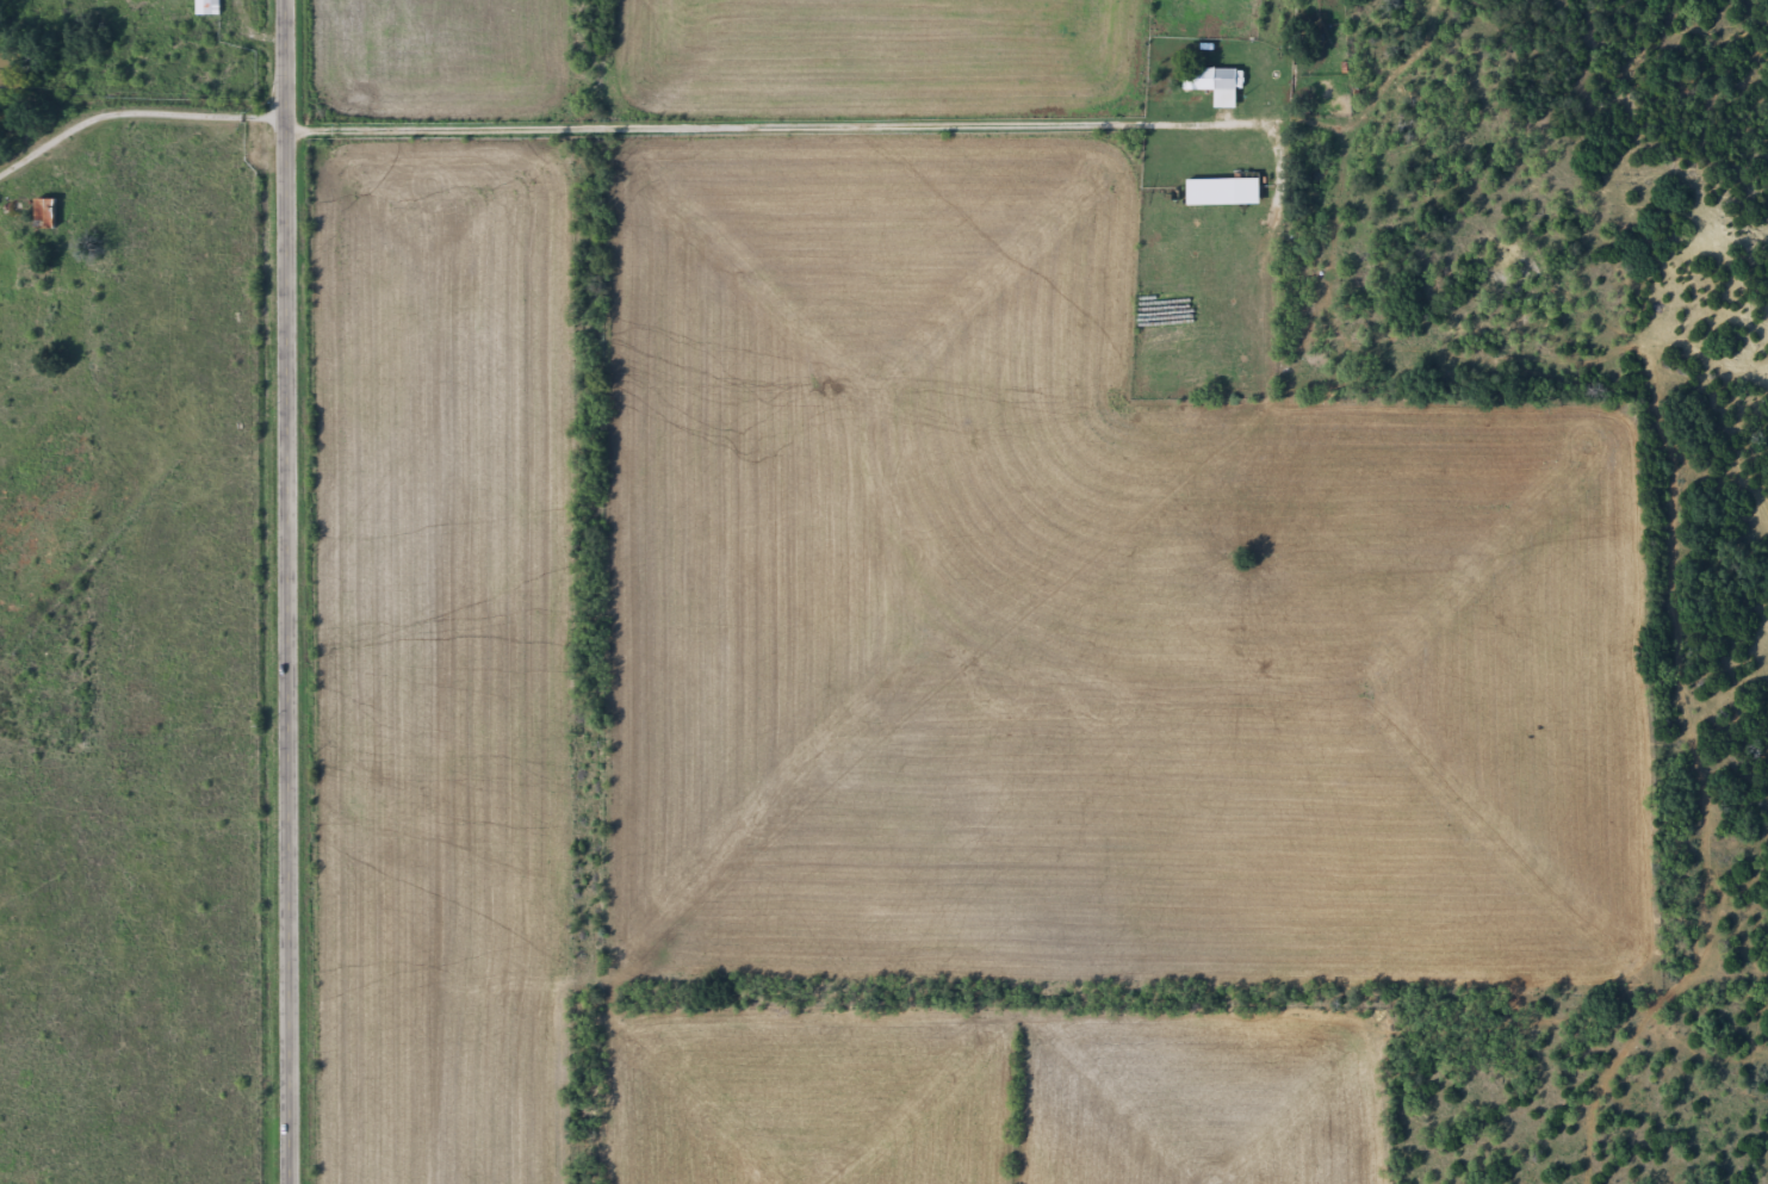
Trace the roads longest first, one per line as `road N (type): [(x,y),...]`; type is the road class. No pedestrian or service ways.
road 1 (secondary): [(289,1183),(285,0)]

